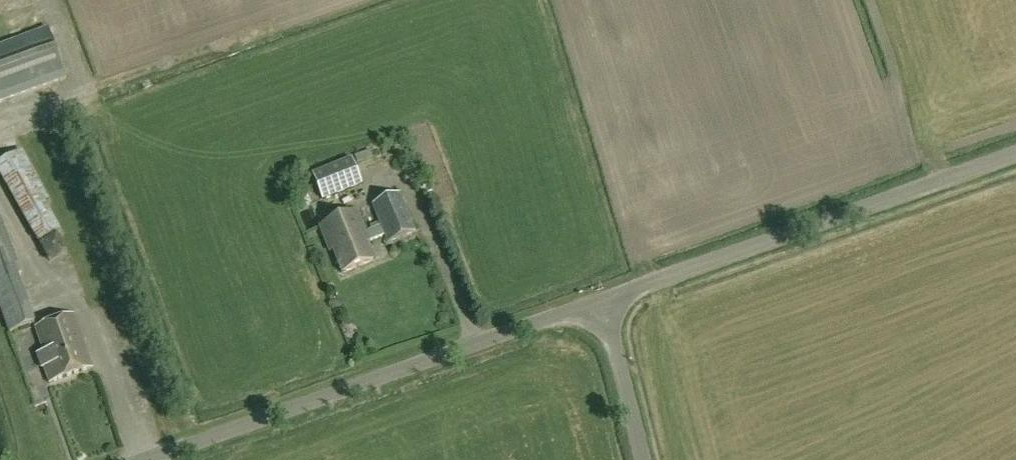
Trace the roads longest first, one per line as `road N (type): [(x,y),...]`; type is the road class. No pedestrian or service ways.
road 1 (unclassified): [(159,459),(604,300)]
road 2 (unclassified): [(604,300),(1015,155)]
road 3 (unclassified): [(643,459),(604,300)]

